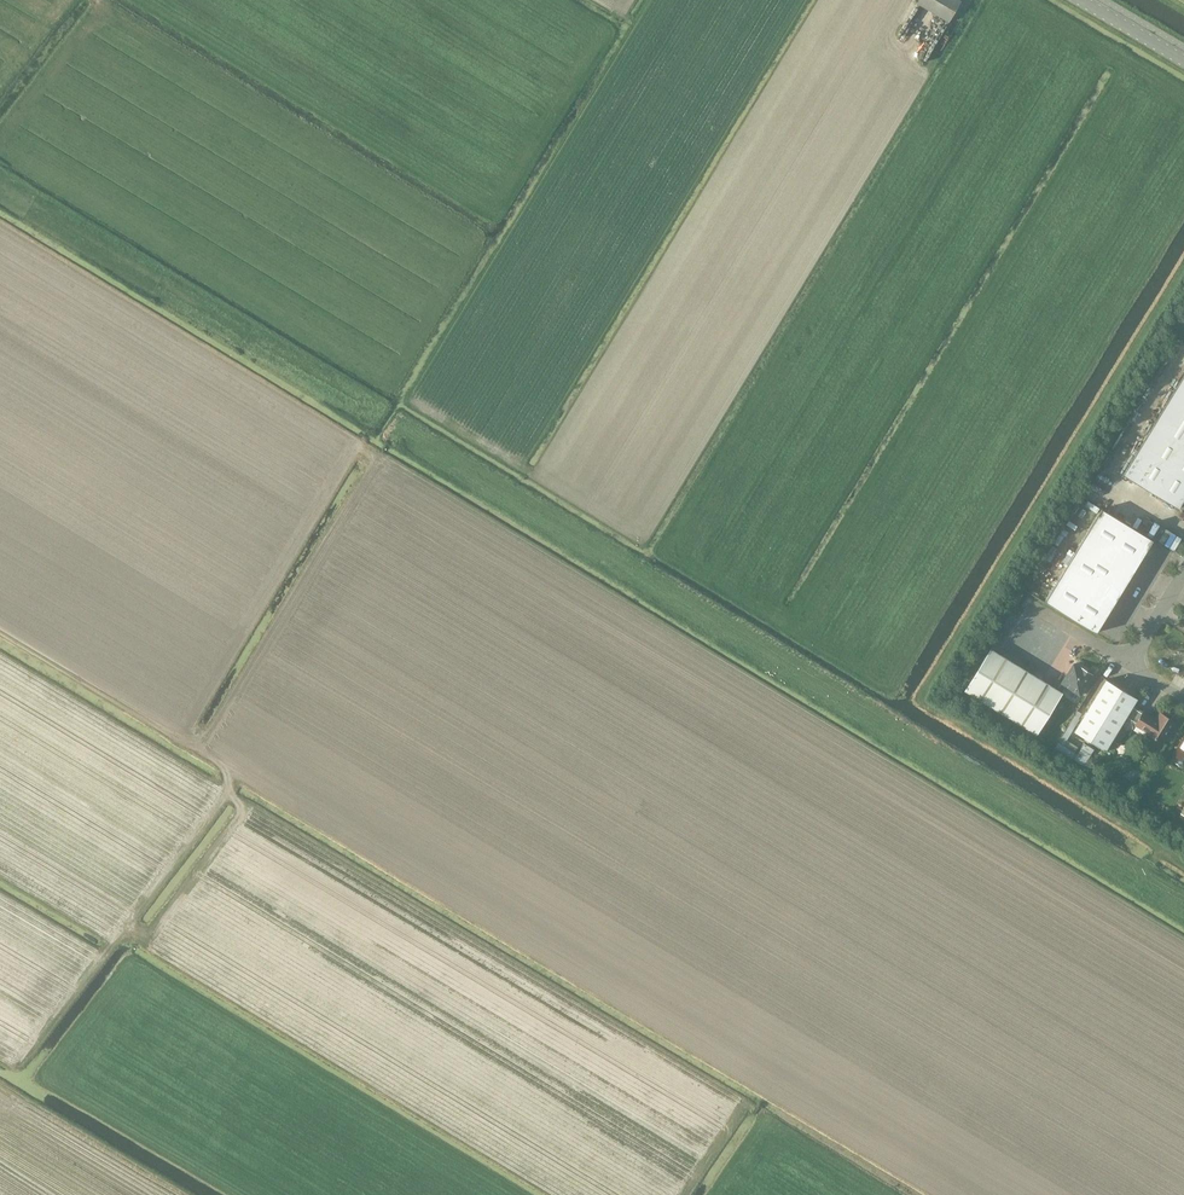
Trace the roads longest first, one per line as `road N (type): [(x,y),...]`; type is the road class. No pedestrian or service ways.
road 1 (track): [(196,751),(372,465)]
road 2 (track): [(179,739),(350,456)]
road 3 (track): [(95,966),(228,792),(227,770),(179,739)]
road 4 (track): [(179,739),(0,631)]
road 5 (unclassified): [(1183,62),(1079,0)]

